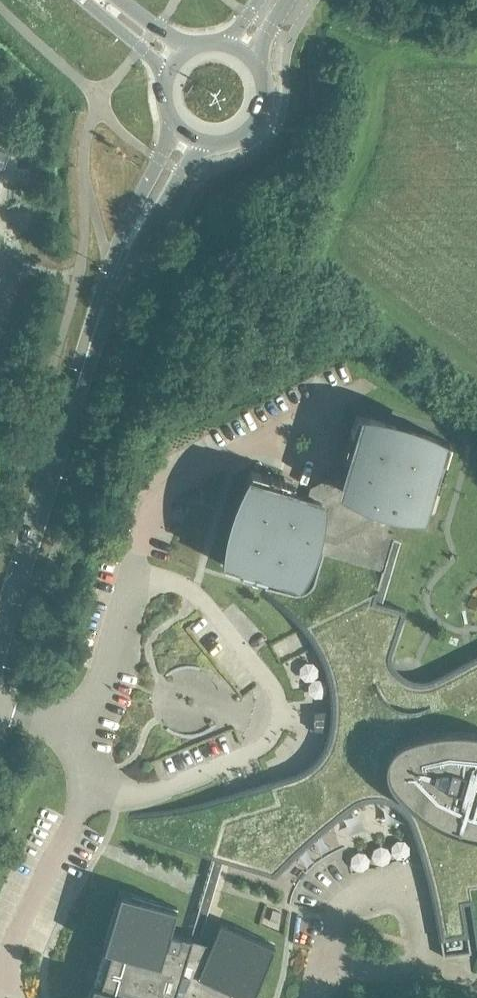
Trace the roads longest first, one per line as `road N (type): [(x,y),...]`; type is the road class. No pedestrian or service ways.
road 1 (tertiary): [(0,641),(121,259),(189,140)]
road 2 (primary): [(189,140),(219,146),(256,125),(266,91),(242,51)]

